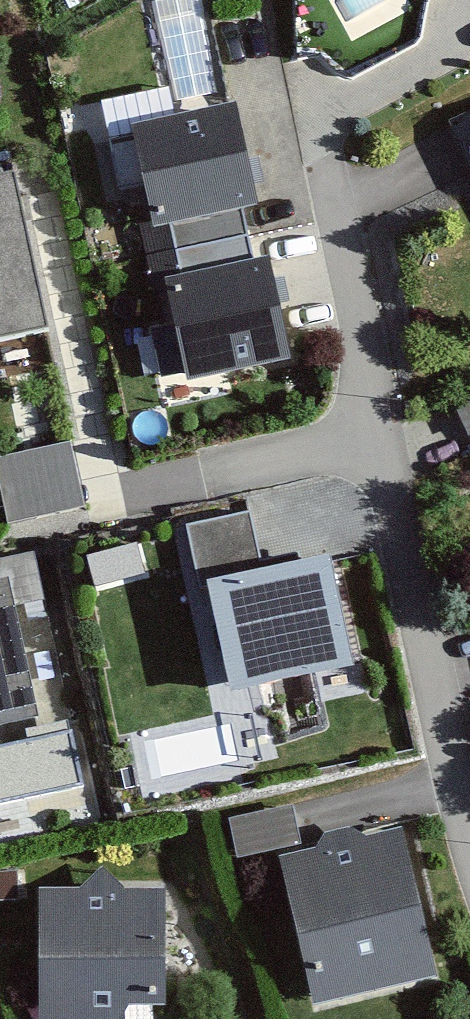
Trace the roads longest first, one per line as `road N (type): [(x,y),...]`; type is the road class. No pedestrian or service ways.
road 1 (residential): [(324,144),(469,815)]

